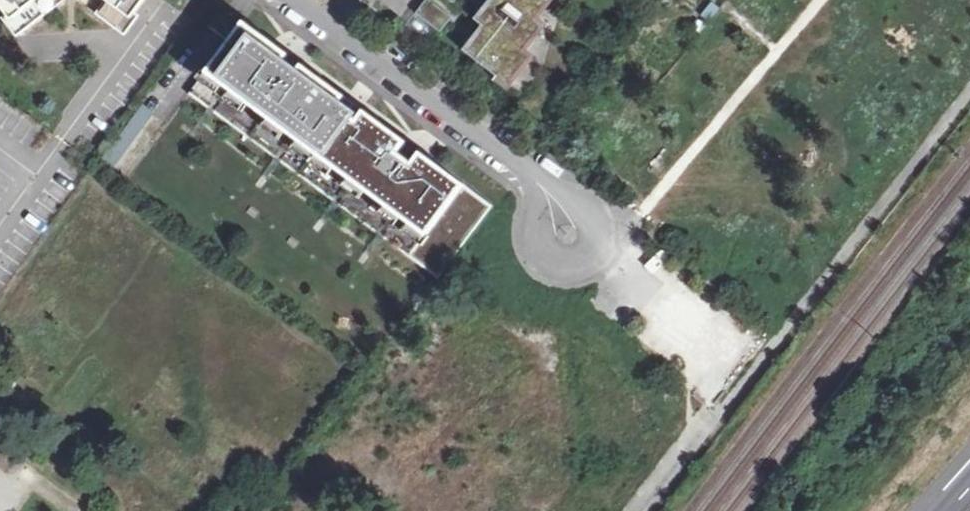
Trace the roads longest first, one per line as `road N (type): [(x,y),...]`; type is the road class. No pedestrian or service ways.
road 1 (residential): [(524,170),(290,0)]
road 2 (residential): [(524,170),(533,242),(546,266),(577,270),(600,253),(606,236),(595,210),(556,188)]

